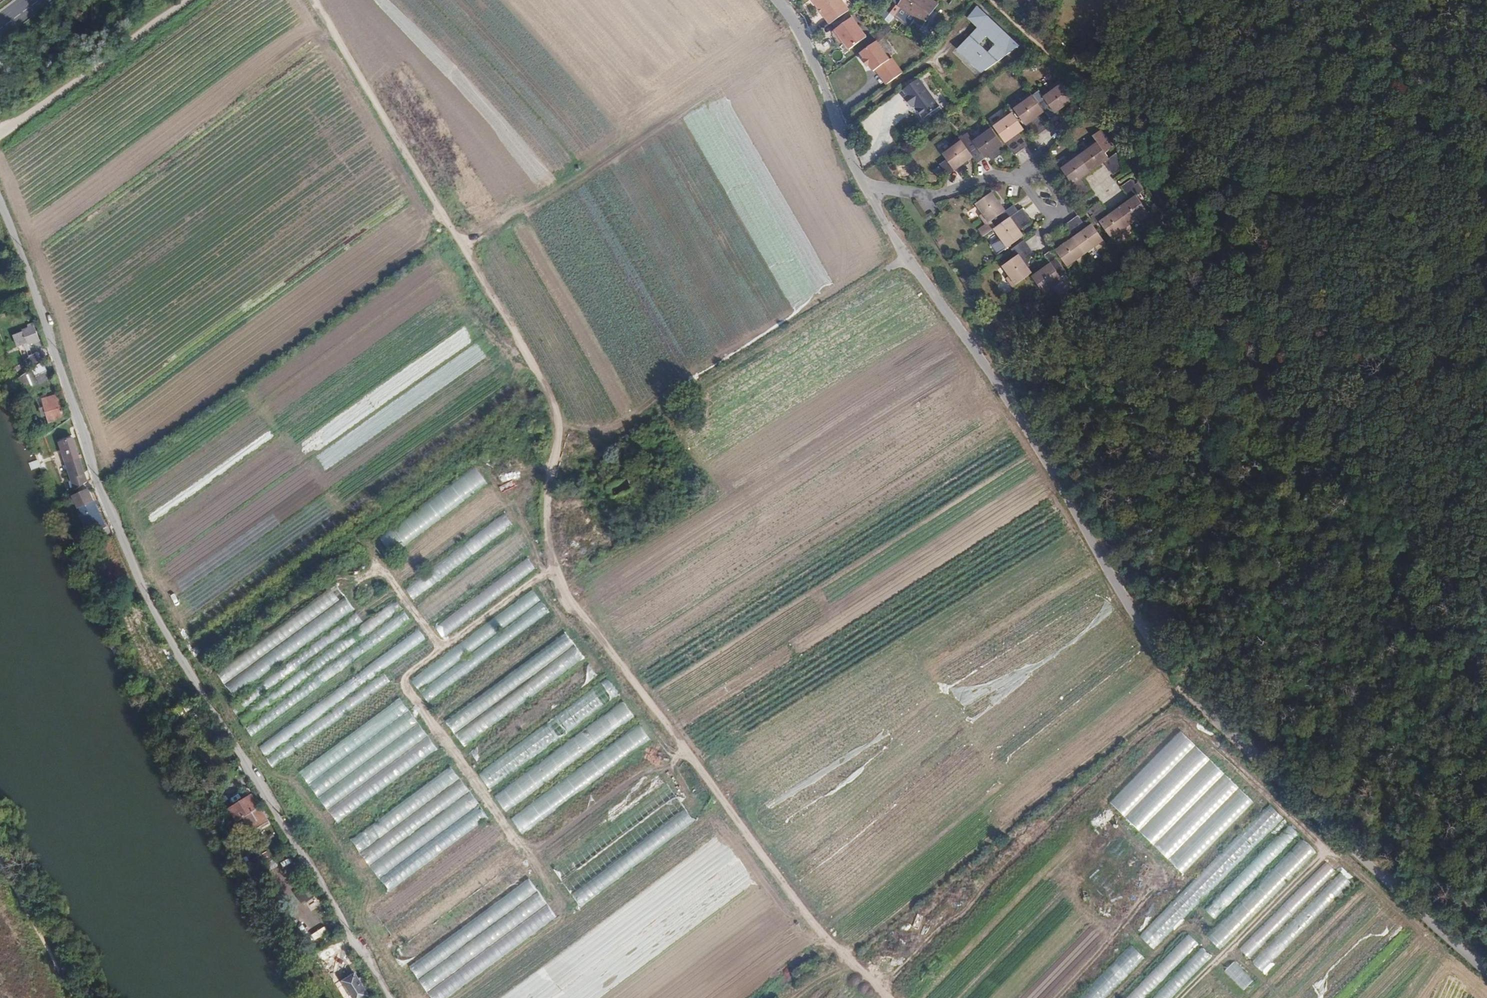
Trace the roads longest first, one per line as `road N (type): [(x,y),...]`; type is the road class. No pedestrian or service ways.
road 1 (track): [(314,0),(548,389),(556,431),(547,530),(567,592),(813,922),(889,997)]
road 2 (unclassified): [(1486,970),(1175,680),(995,379),(928,286)]
road 3 (unclassified): [(0,203),(102,493),(154,609),(386,997)]
road 4 (track): [(554,568),(404,683),(559,901)]
road 5 (track): [(844,955),(1182,688)]
road 6 (track): [(882,992),(1114,758),(1178,709)]
road 7 (track): [(462,245),(549,199),(801,29)]
road 8 (track): [(1180,997),(1326,855),(1355,867),(1436,945)]
road 9 (track): [(421,997),(365,924),(367,879),(298,785),(268,770),(247,738)]
road 10 (track): [(906,256),(661,411)]
road 11 (track): [(556,426),(593,429),(626,418),(810,304)]
road 12 (unclassified): [(185,0),(0,132)]
road 13 (track): [(1190,698),(1178,709),(1183,715),(1320,837),(1326,855)]
road 14 (residential): [(871,186),(850,158),(801,29),(777,0)]
road 15 (track): [(526,855),(617,779),(670,765),(687,753)]
road 16 (residential): [(871,186),(935,194),(1021,177)]
road 17 (track): [(1115,997),(1180,931),(1193,930),(1220,957)]
road 18 (track): [(366,86),(468,22)]

